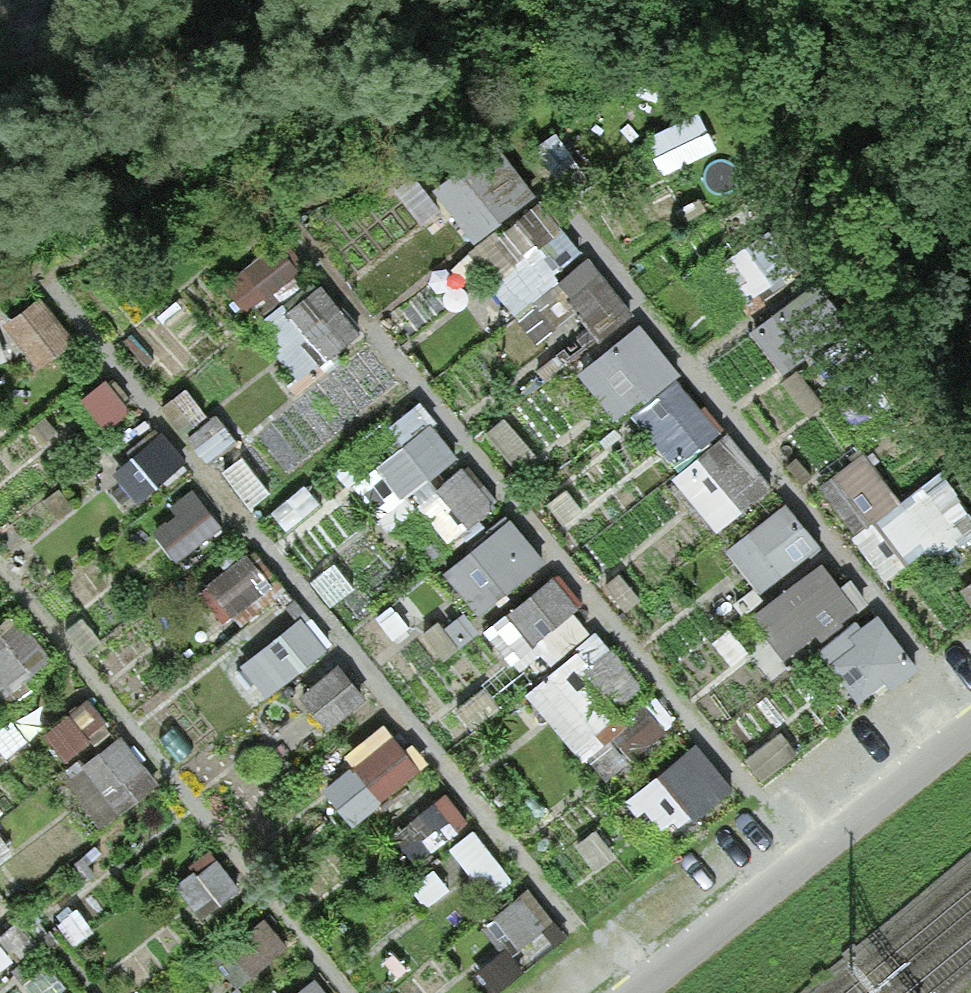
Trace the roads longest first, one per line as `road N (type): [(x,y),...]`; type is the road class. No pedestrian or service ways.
road 1 (residential): [(640,992),(970,728)]

